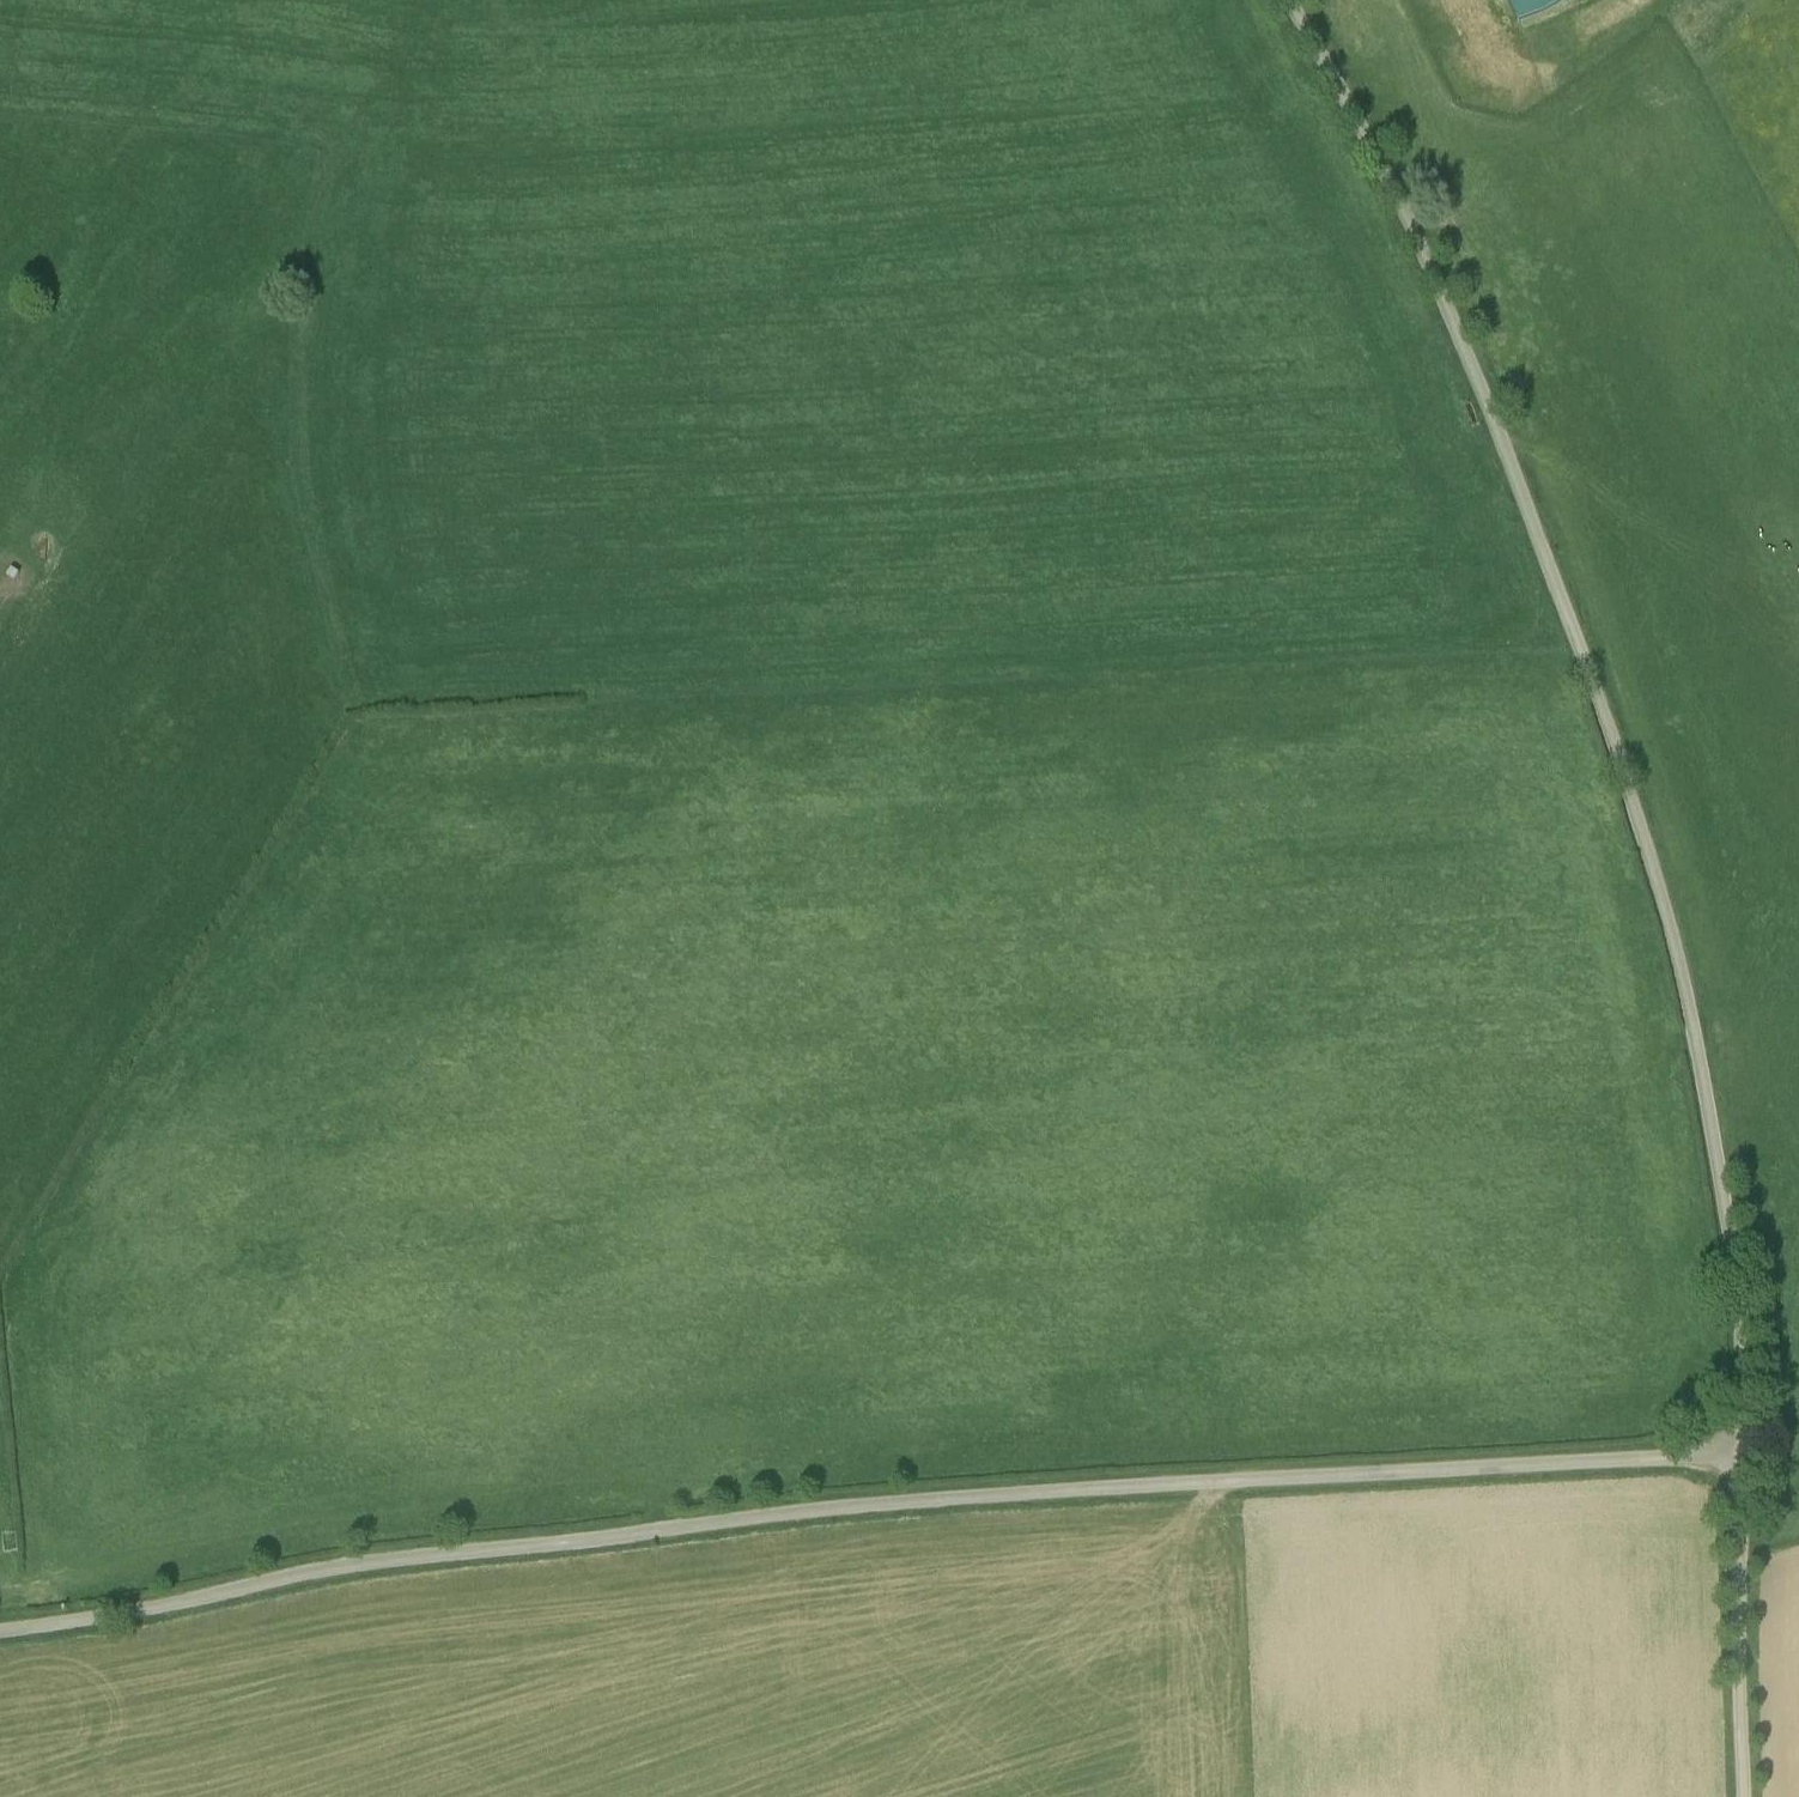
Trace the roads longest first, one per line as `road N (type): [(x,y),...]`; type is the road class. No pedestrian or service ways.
road 1 (unclassified): [(0,1629),(351,1563),(916,1500),(1743,1456)]
road 2 (unclassified): [(1743,1456),(1736,1279),(1704,1078),(1619,759),(1439,288),(1369,140),(1290,0)]
road 3 (unclassified): [(1747,1796),(1743,1456)]

